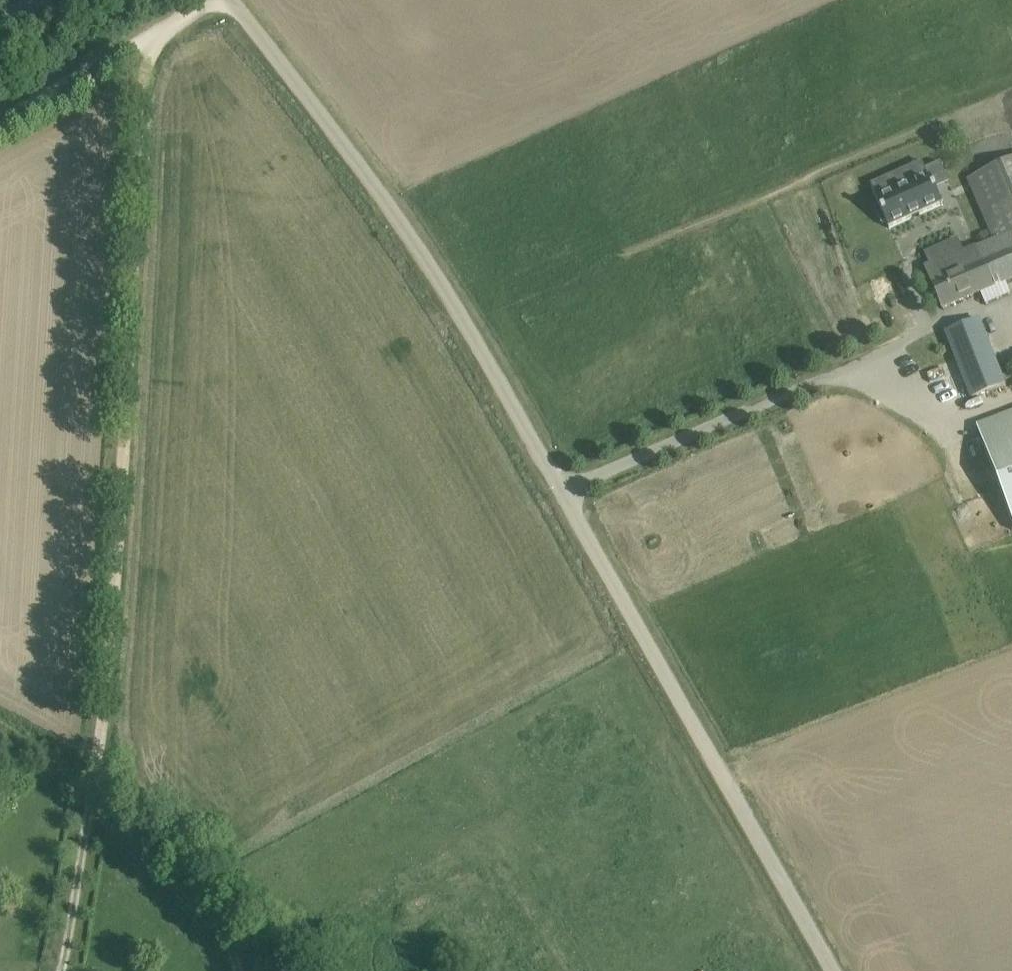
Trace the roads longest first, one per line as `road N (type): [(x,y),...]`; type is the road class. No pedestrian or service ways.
road 1 (unclassified): [(830,970),(448,288),(232,0)]

